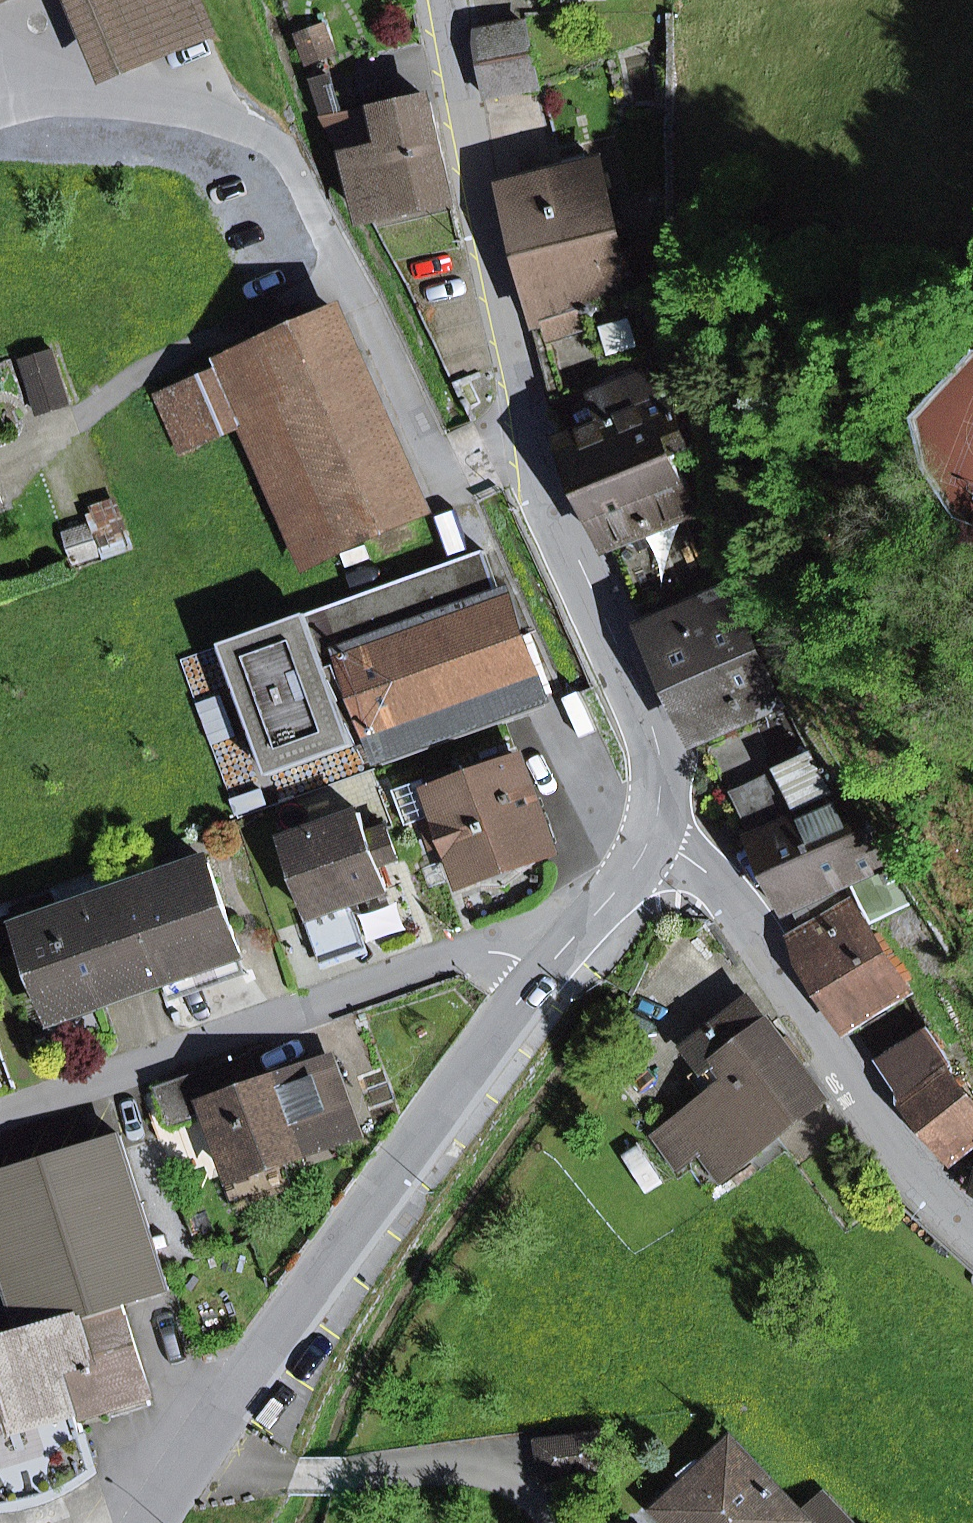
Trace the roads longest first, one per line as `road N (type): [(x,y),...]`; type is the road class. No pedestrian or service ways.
road 1 (residential): [(648,836),(658,799),(653,720),(572,546),(537,436),(487,245),(446,0)]
road 2 (residential): [(542,966),(150,1522)]
road 3 (residential): [(542,966),(471,955),(0,1116)]
road 4 (residential): [(972,1234),(917,1181),(732,901),(684,856),(648,836)]
road 5 (residential): [(648,836),(624,879),(542,966)]

